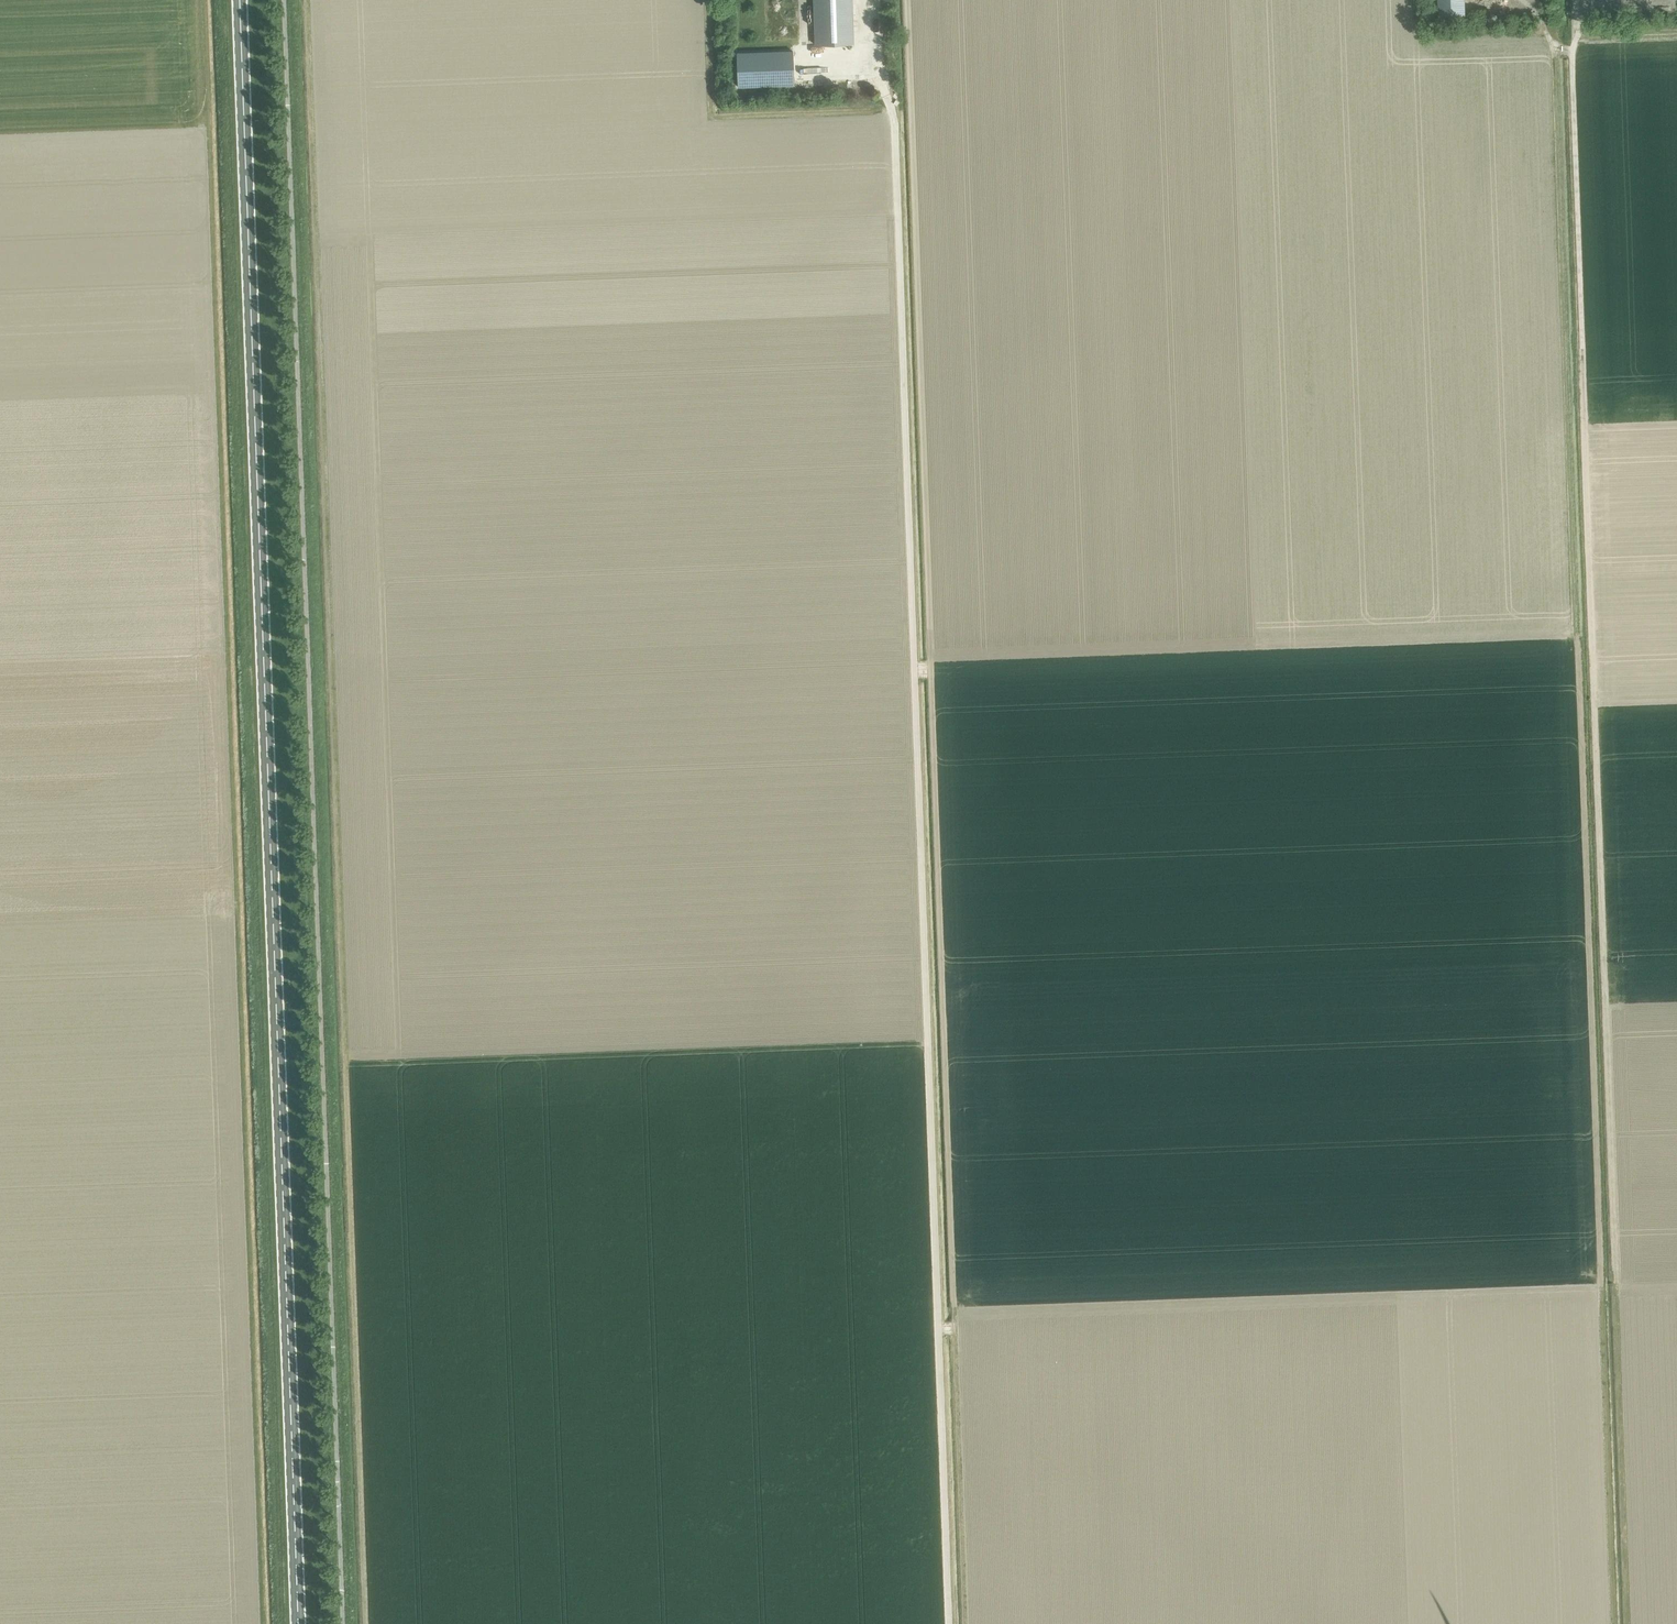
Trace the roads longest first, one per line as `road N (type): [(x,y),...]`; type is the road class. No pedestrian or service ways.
road 1 (secondary): [(298,1623),(240,0)]
road 2 (track): [(1572,49),(1582,349)]

